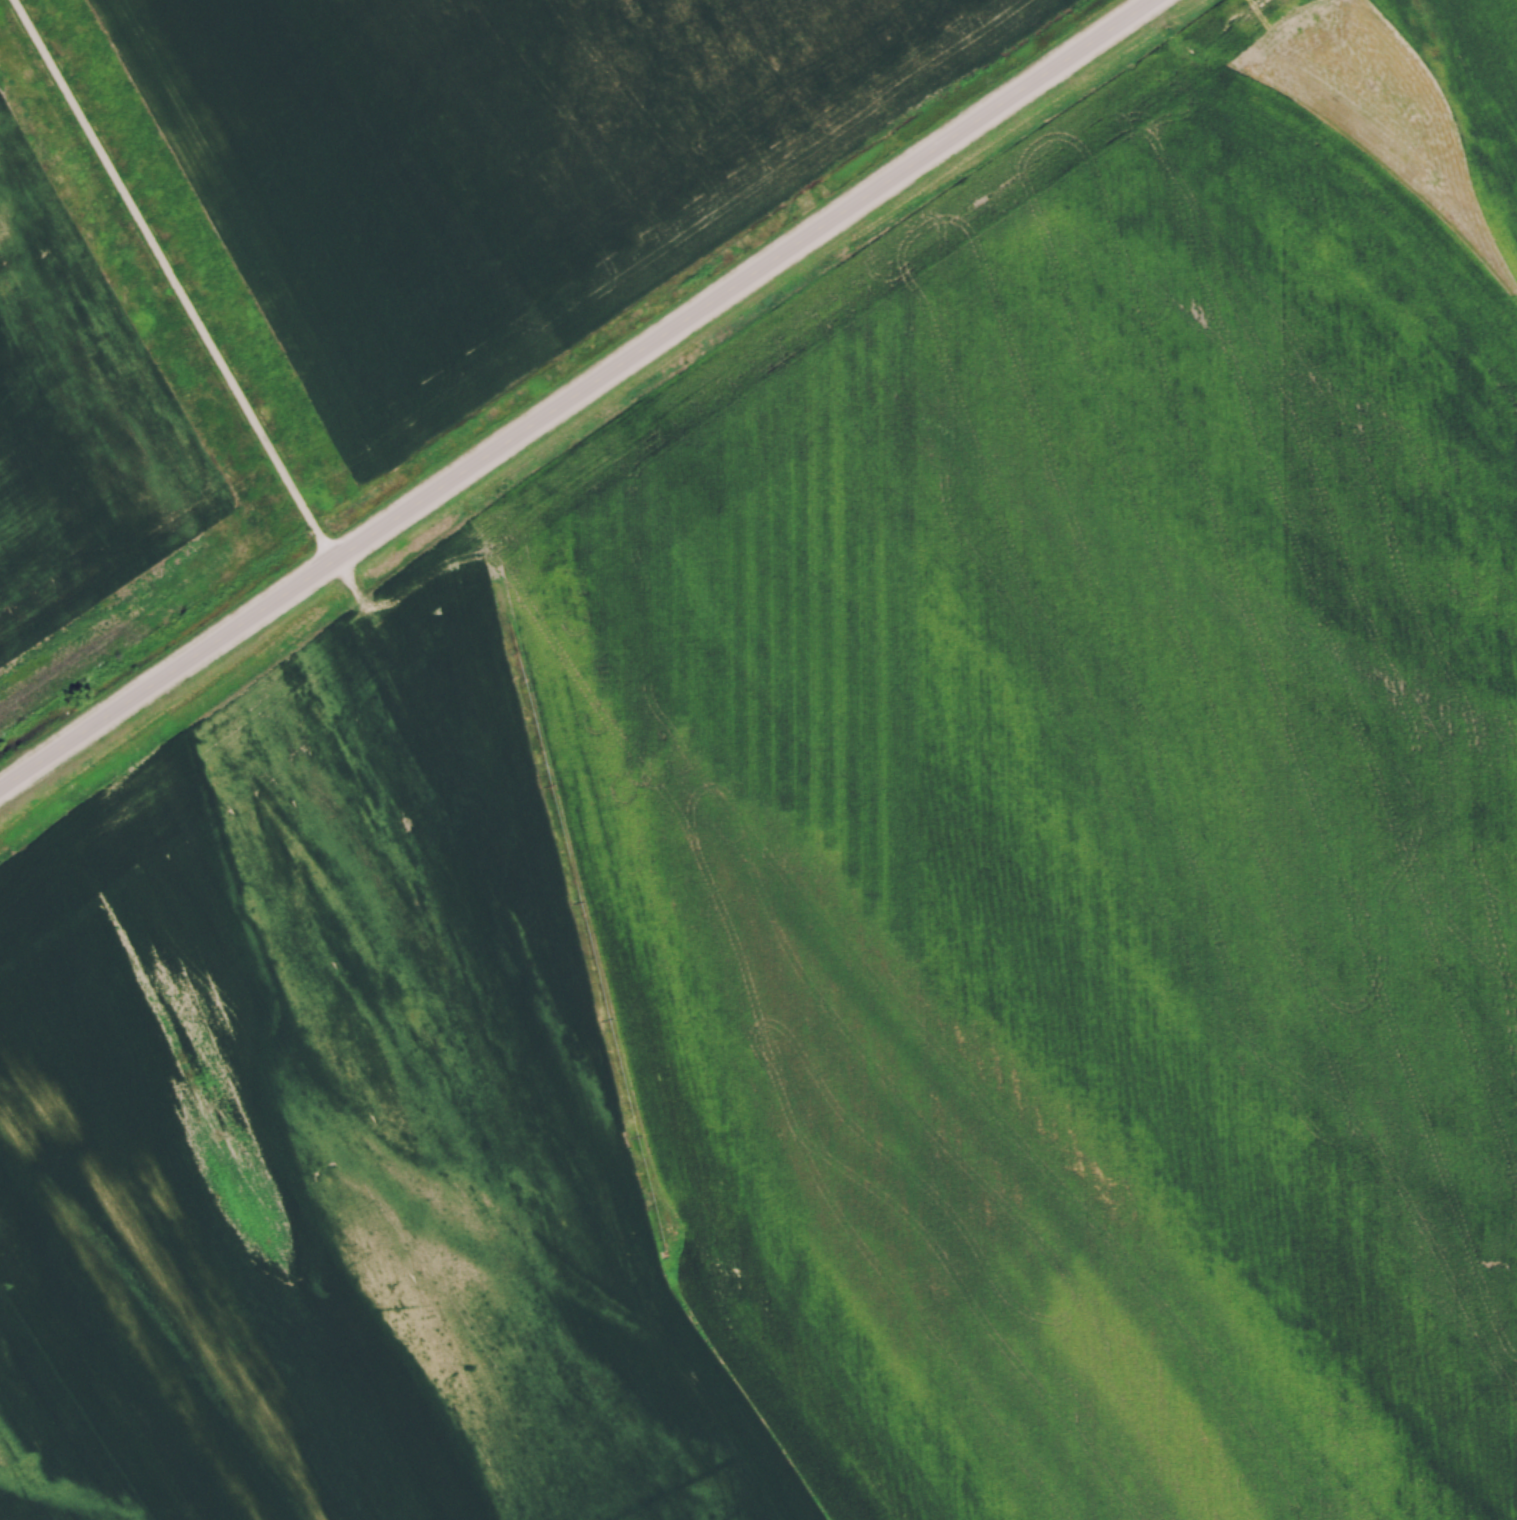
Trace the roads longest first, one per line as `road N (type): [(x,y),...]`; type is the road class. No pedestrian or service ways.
road 1 (secondary): [(0,784),(1154,0)]

